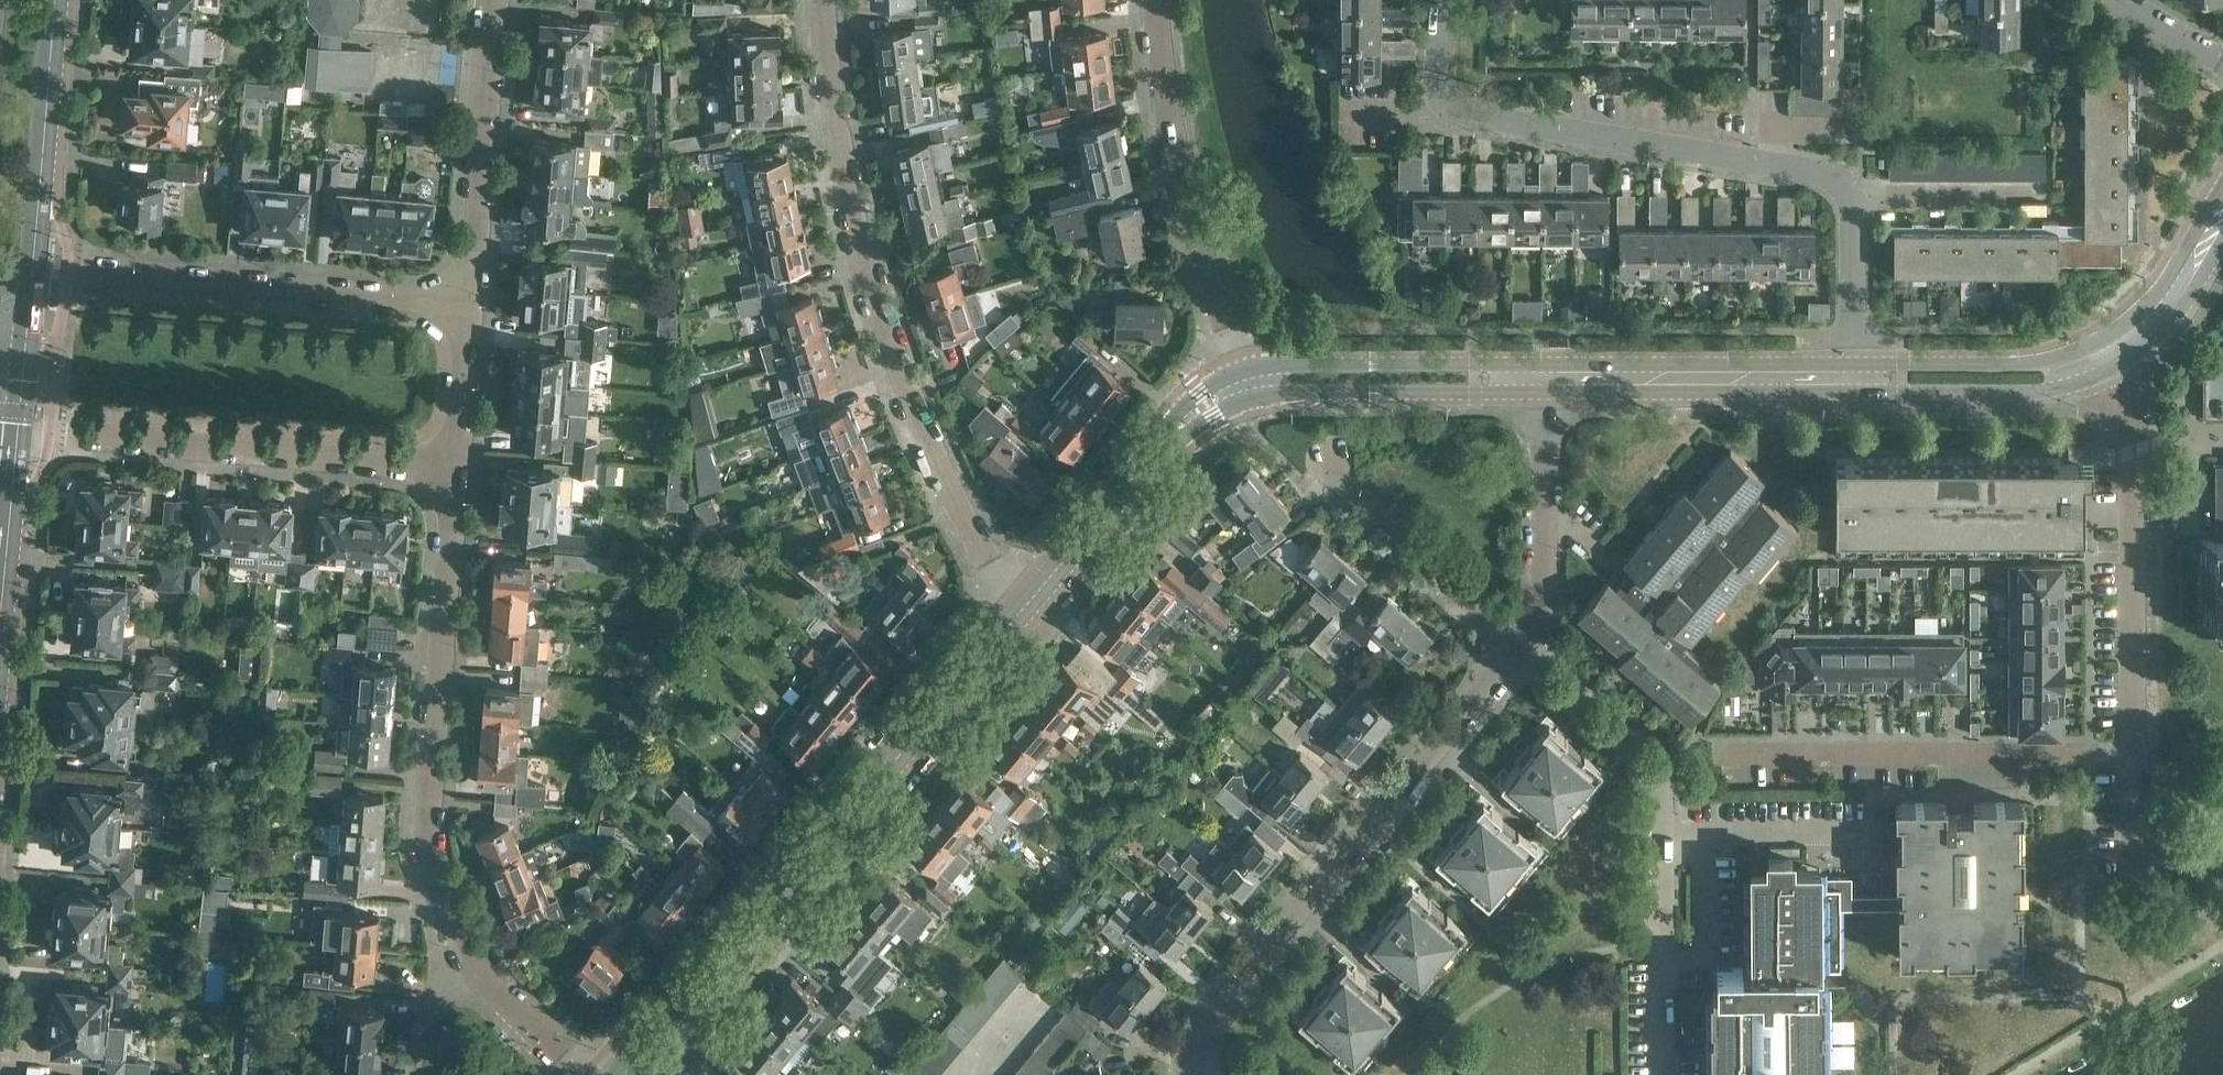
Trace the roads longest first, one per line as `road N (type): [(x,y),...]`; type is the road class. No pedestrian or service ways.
road 1 (residential): [(457,468),(429,806),(432,860),(487,975),(586,1074)]
road 2 (residential): [(1045,589),(953,484),(897,353),(851,221),(825,0)]
road 3 (tertiary): [(1045,589),(648,1053)]
road 4 (residential): [(1196,1074),(1198,1023),(1514,649)]
road 5 (residential): [(1855,196),(1816,171),(1440,111),(1447,0)]
road 6 (residential): [(1664,1074),(1666,795),(1656,773),(1514,649)]
road 7 (residential): [(2129,752),(1713,754)]
road 8 (residential): [(1153,0),(1186,198),(1222,310),(1257,381)]
road 9 (residential): [(457,468),(74,430)]
road 10 (residential): [(470,301),(89,269)]
road 11 (primary): [(27,338),(54,0)]
road 12 (primary): [(0,643),(27,338)]
road 13 (residential): [(497,0),(470,301)]
road 14 (tertiary): [(1552,378),(1854,378)]
road 15 (tertiary): [(1257,381),(1182,423),(1045,589)]
road 16 (tertiary): [(1552,378),(1257,381)]
road 17 (residential): [(1514,649),(1333,483),(1322,441)]
road 18 (tertiary): [(1854,378),(2033,376),(2113,353)]
road 19 (residential): [(1855,196),(2047,196)]
road 20 (residential): [(1854,378),(1855,196)]
road 21 (tertiary): [(2113,353),(2183,285),(2222,216)]
road 22 (residential): [(470,301),(457,468)]
road 23 (residential): [(1514,649),(1546,598),(1548,514)]
road 24 (residential): [(2130,494),(2130,439),(2113,353)]
road 25 (residential): [(1548,514),(1552,378)]

